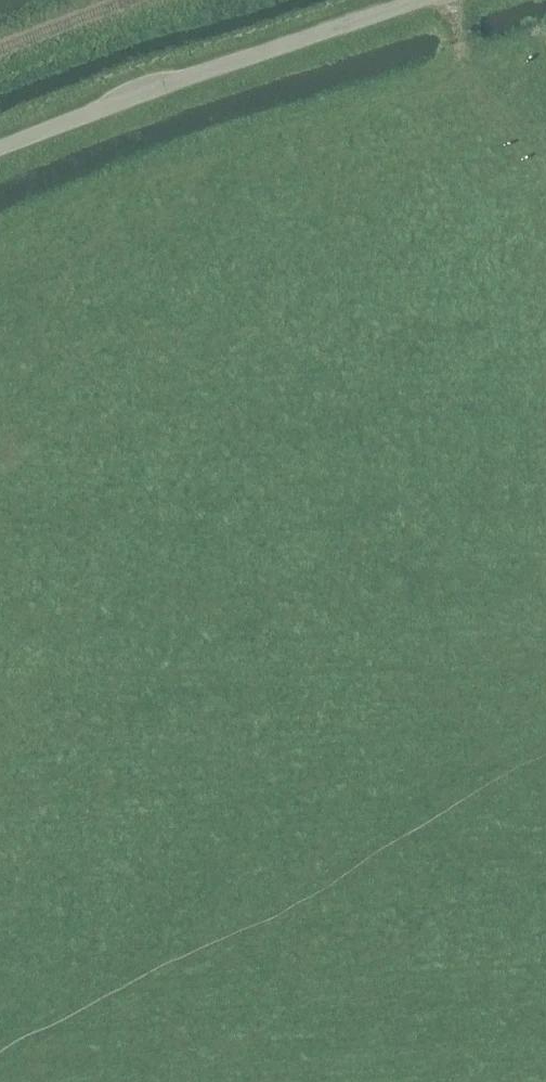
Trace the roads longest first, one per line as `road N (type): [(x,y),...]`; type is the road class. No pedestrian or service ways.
road 1 (unclassified): [(0,147),(418,0)]

